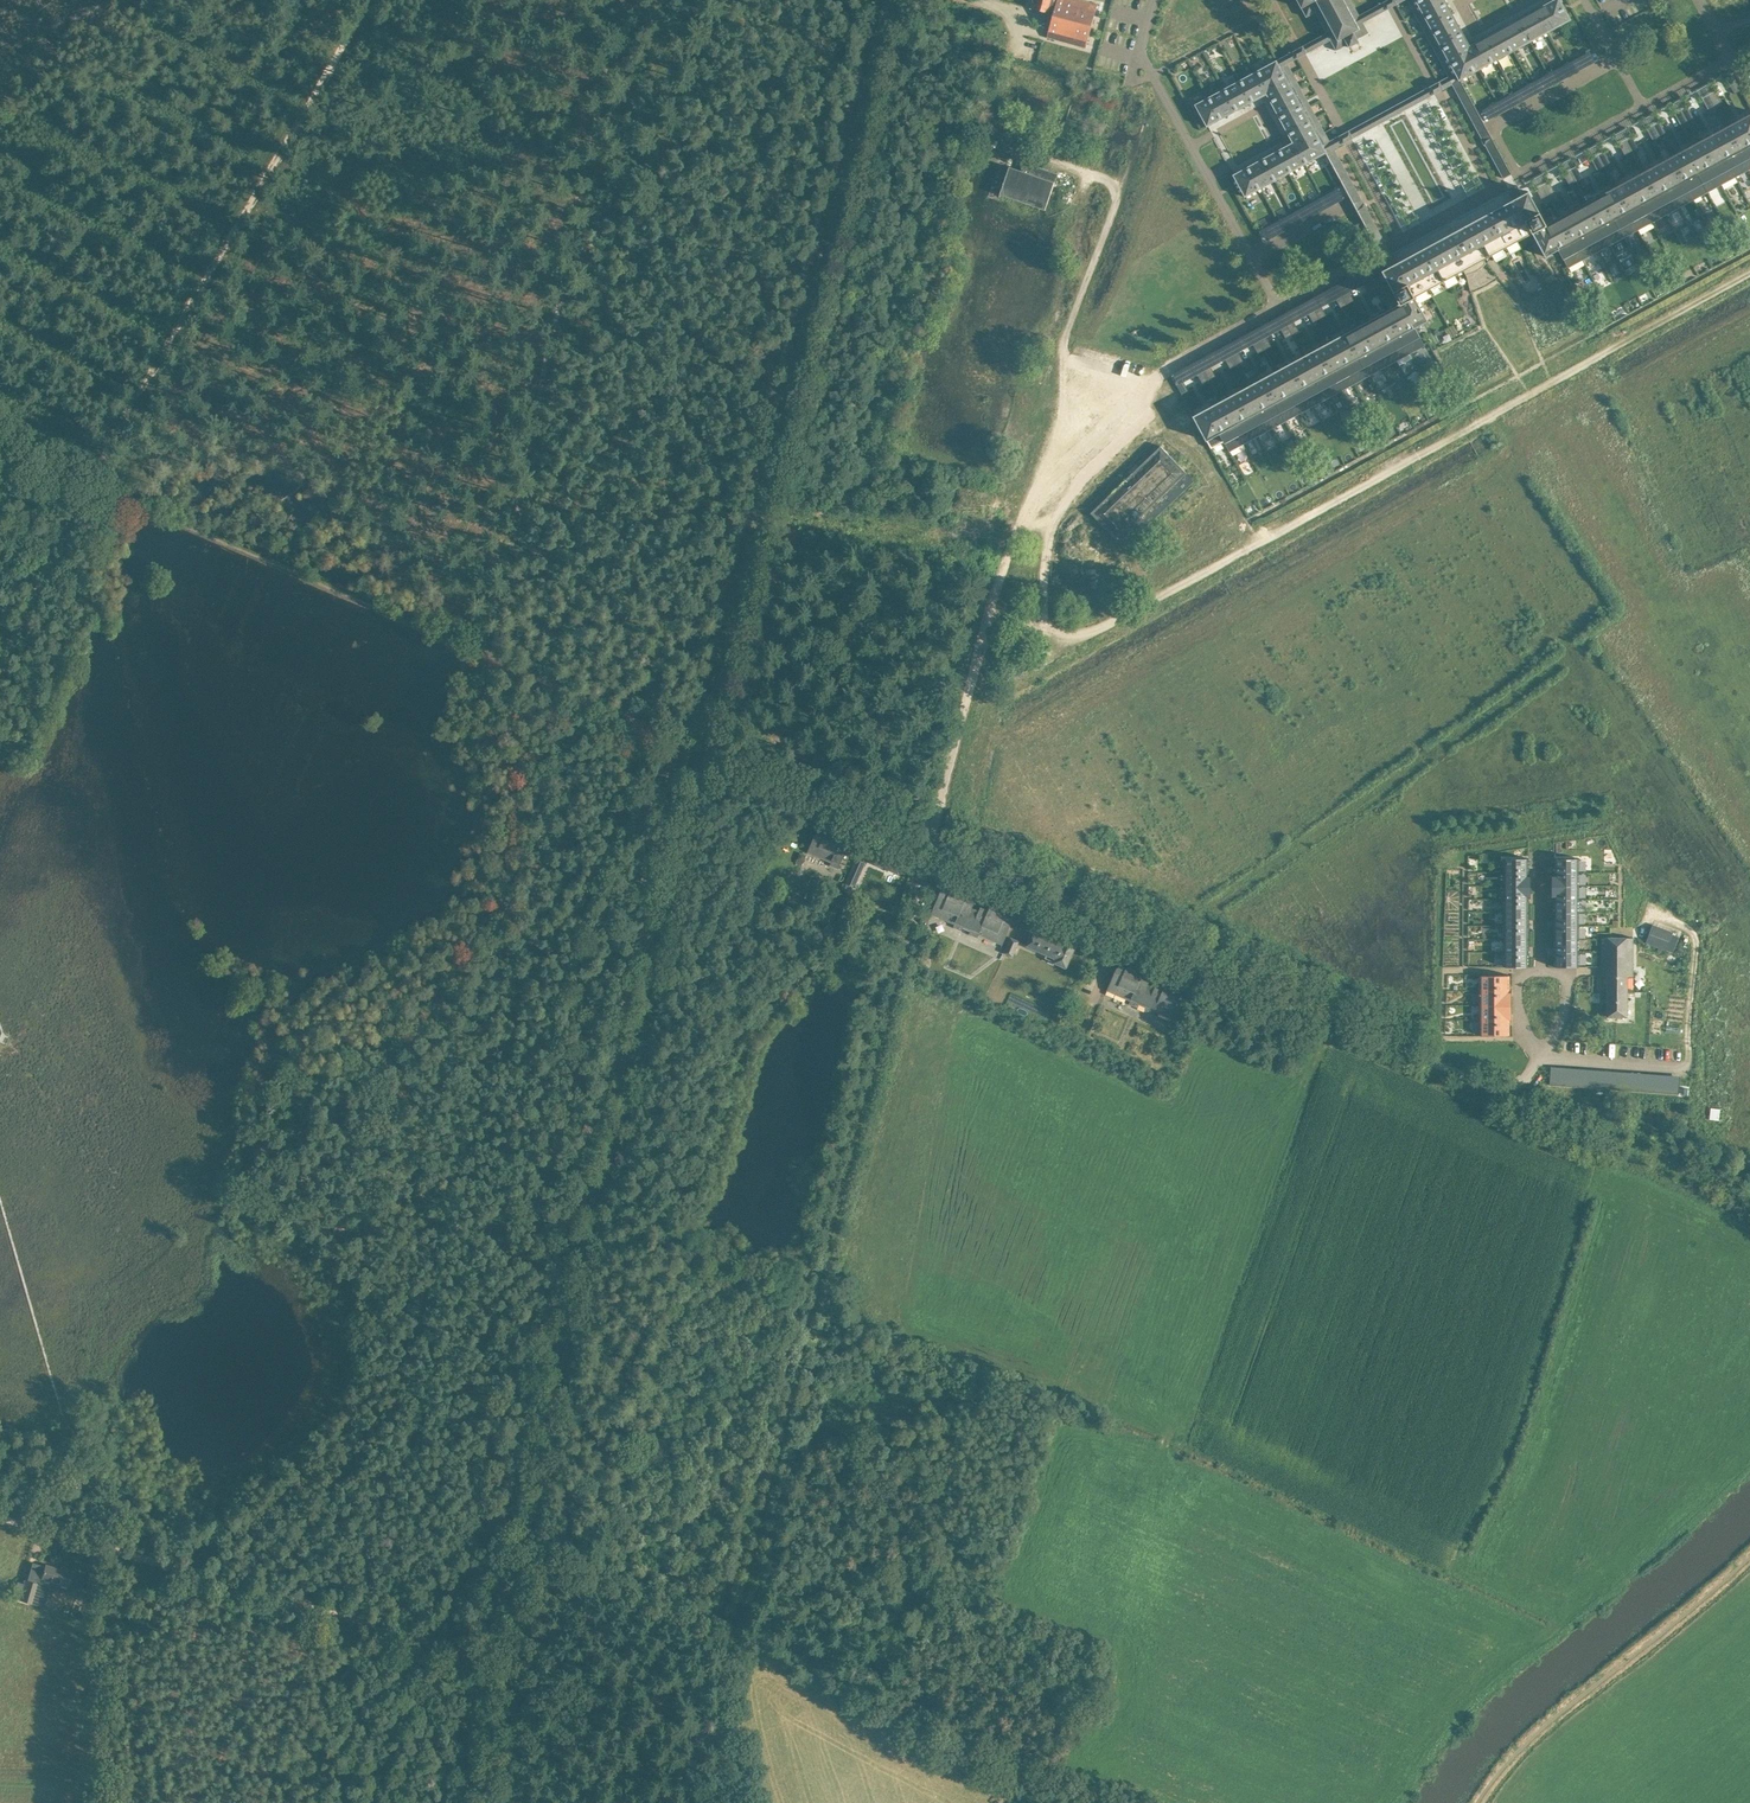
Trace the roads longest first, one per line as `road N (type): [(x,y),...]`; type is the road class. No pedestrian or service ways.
road 1 (tertiary): [(476,1802),(562,1350),(702,742)]
road 2 (unclassified): [(1539,1058),(1517,1085),(1499,1091),(702,742)]
road 3 (track): [(932,847),(728,1636)]
road 4 (tertiary): [(702,742),(891,0)]
road 5 (track): [(683,739),(85,481)]
road 6 (track): [(932,847),(1004,562),(1044,534),(1122,436),(1142,381)]
road 7 (track): [(86,1621),(90,1802)]
road 8 (unknown): [(728,1636),(718,1692),(723,1748),(743,1802)]
road 9 (residential): [(1539,1058),(1684,1068)]
road 10 (track): [(88,1546),(90,1482),(64,1421)]

